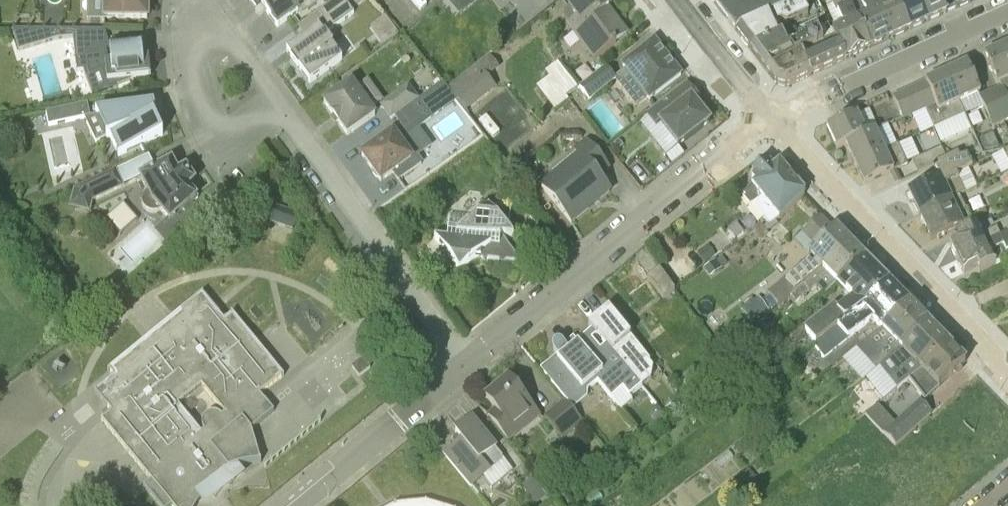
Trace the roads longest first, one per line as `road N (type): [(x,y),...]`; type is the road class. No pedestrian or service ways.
road 1 (residential): [(465,365),(769,120)]
road 2 (residential): [(1007,372),(769,120)]
road 3 (residential): [(465,365),(279,104)]
road 4 (residential): [(769,120),(1007,10)]
road 5 (residential): [(292,505),(465,365)]
road 6 (residential): [(189,4),(186,67),(197,106),(222,144),(279,104)]
road 7 (residential): [(769,120),(676,0)]
road 8 (residential): [(279,104),(205,0)]

